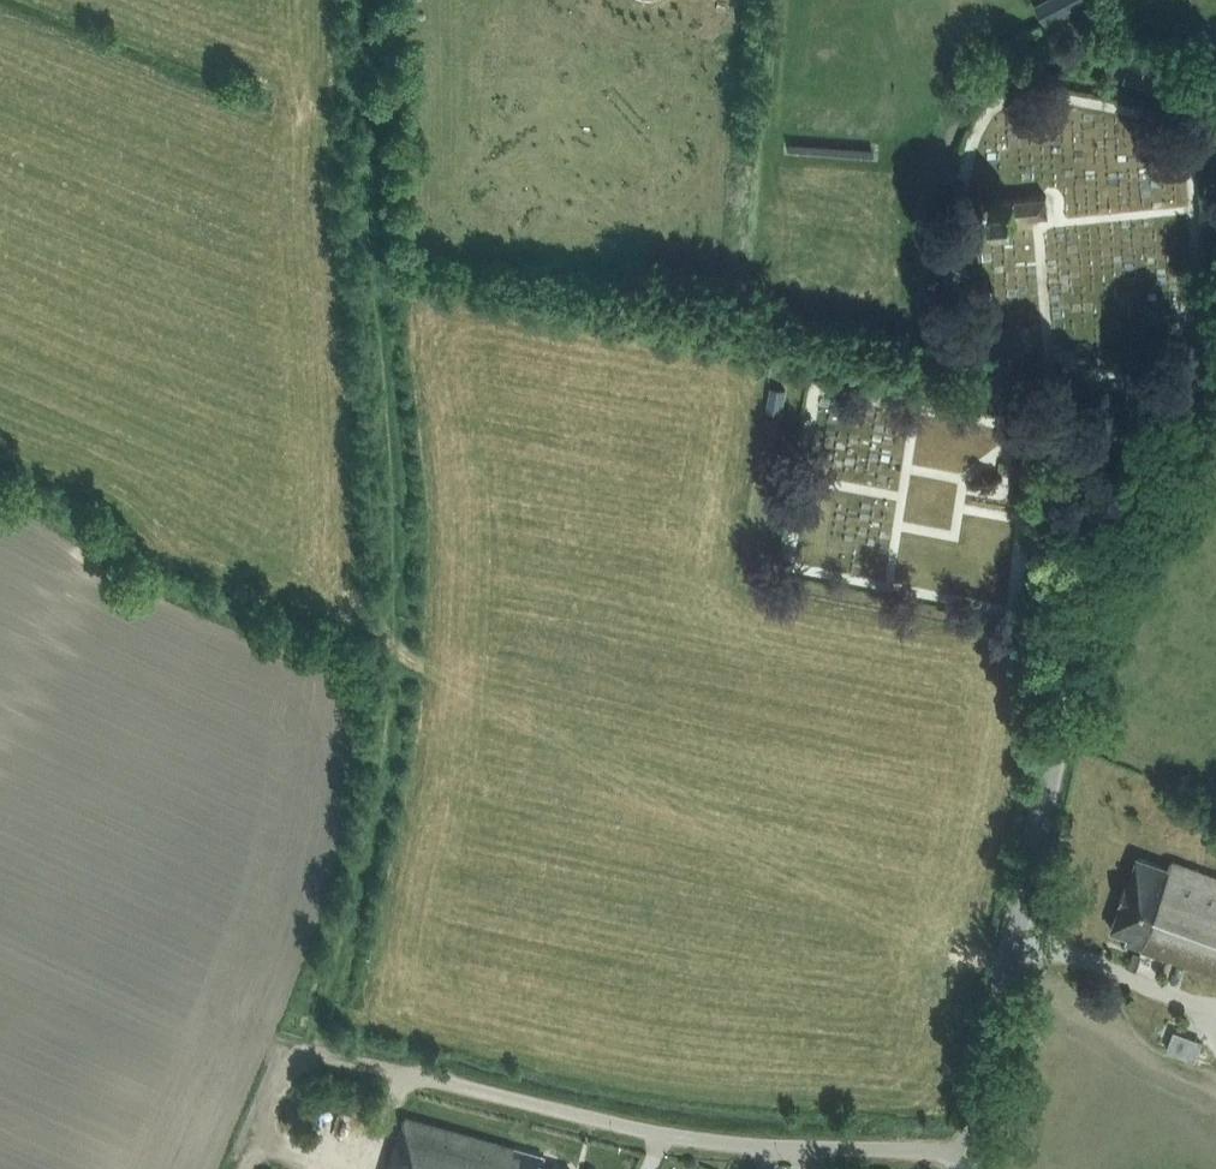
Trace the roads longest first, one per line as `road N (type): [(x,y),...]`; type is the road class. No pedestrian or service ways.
road 1 (tertiary): [(969,1168),(1058,745),(1114,544),(1215,331)]

